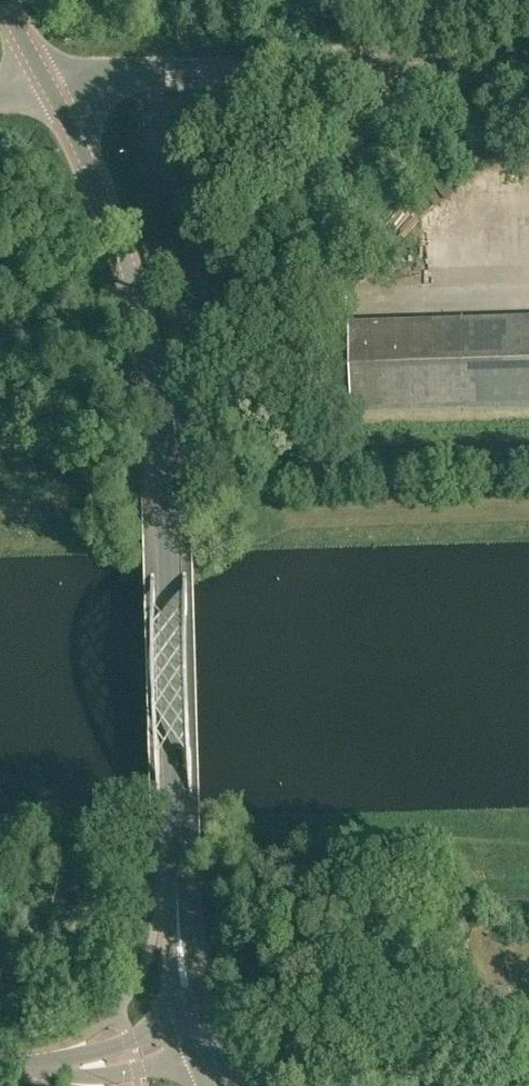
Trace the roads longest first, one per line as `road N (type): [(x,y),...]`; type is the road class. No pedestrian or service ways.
road 1 (secondary): [(176,882),(155,381),(119,235),(48,86)]
road 2 (secondary): [(48,86),(172,74),(528,66)]
road 3 (secondary): [(48,1068),(137,1071),(191,1052)]
road 4 (secondary): [(182,1022),(48,1068)]
road 5 (secondary): [(176,882),(170,946),(182,1022)]
road 6 (secondary): [(204,1014),(176,882)]

